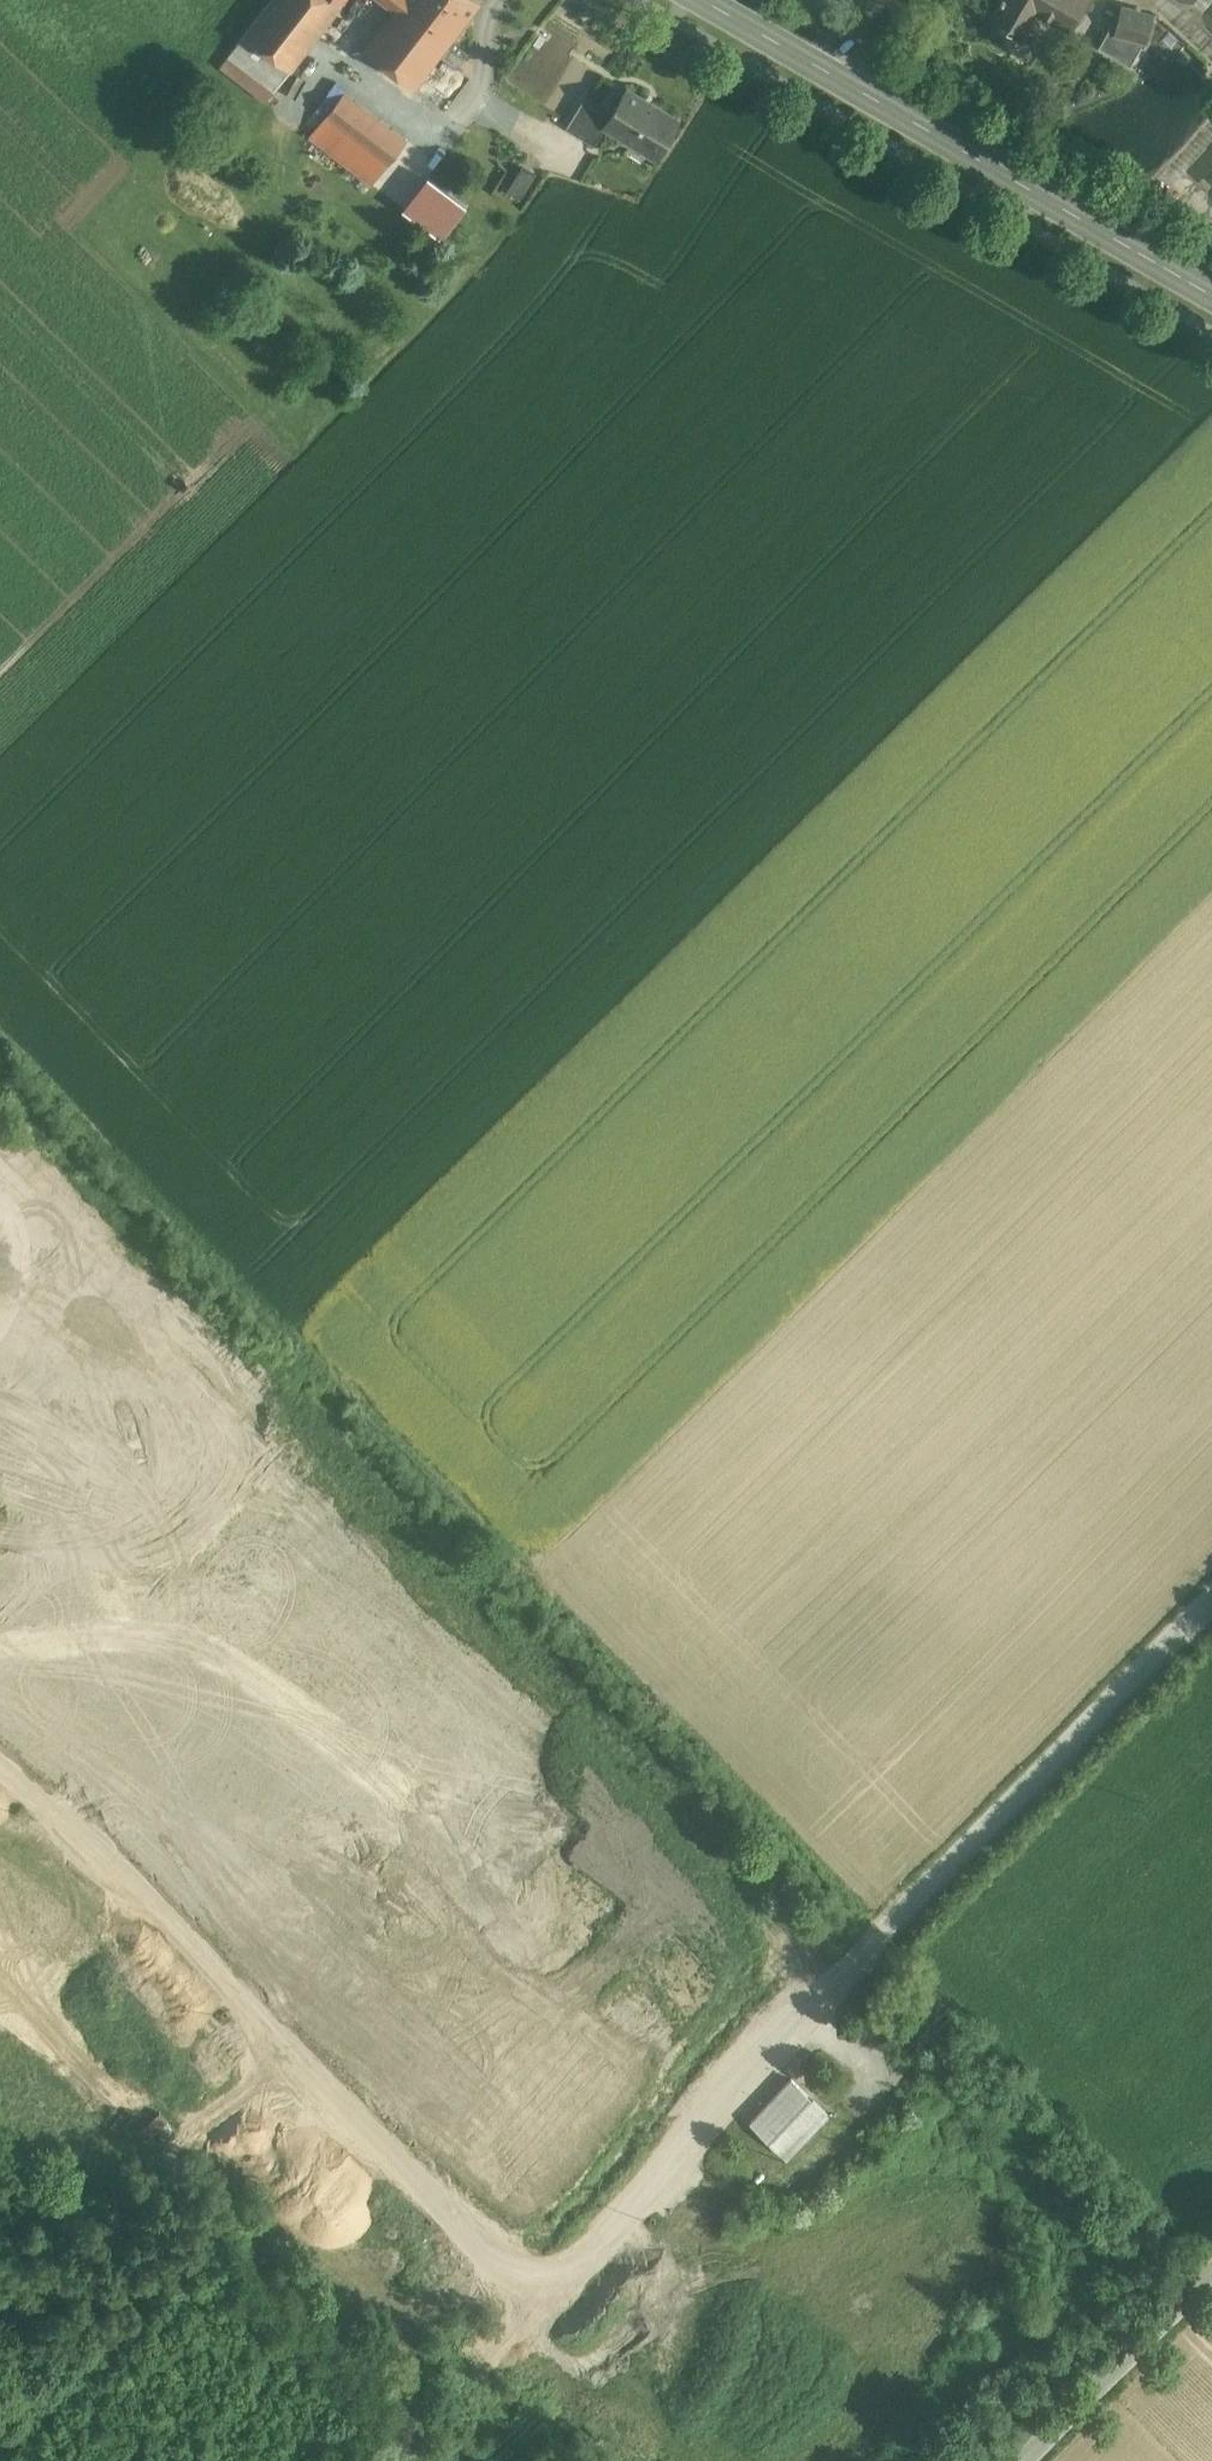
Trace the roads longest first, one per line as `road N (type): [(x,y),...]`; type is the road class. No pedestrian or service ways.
road 1 (secondary): [(1211,294),(708,0)]
road 2 (tertiary): [(1211,2267),(1019,2460)]

